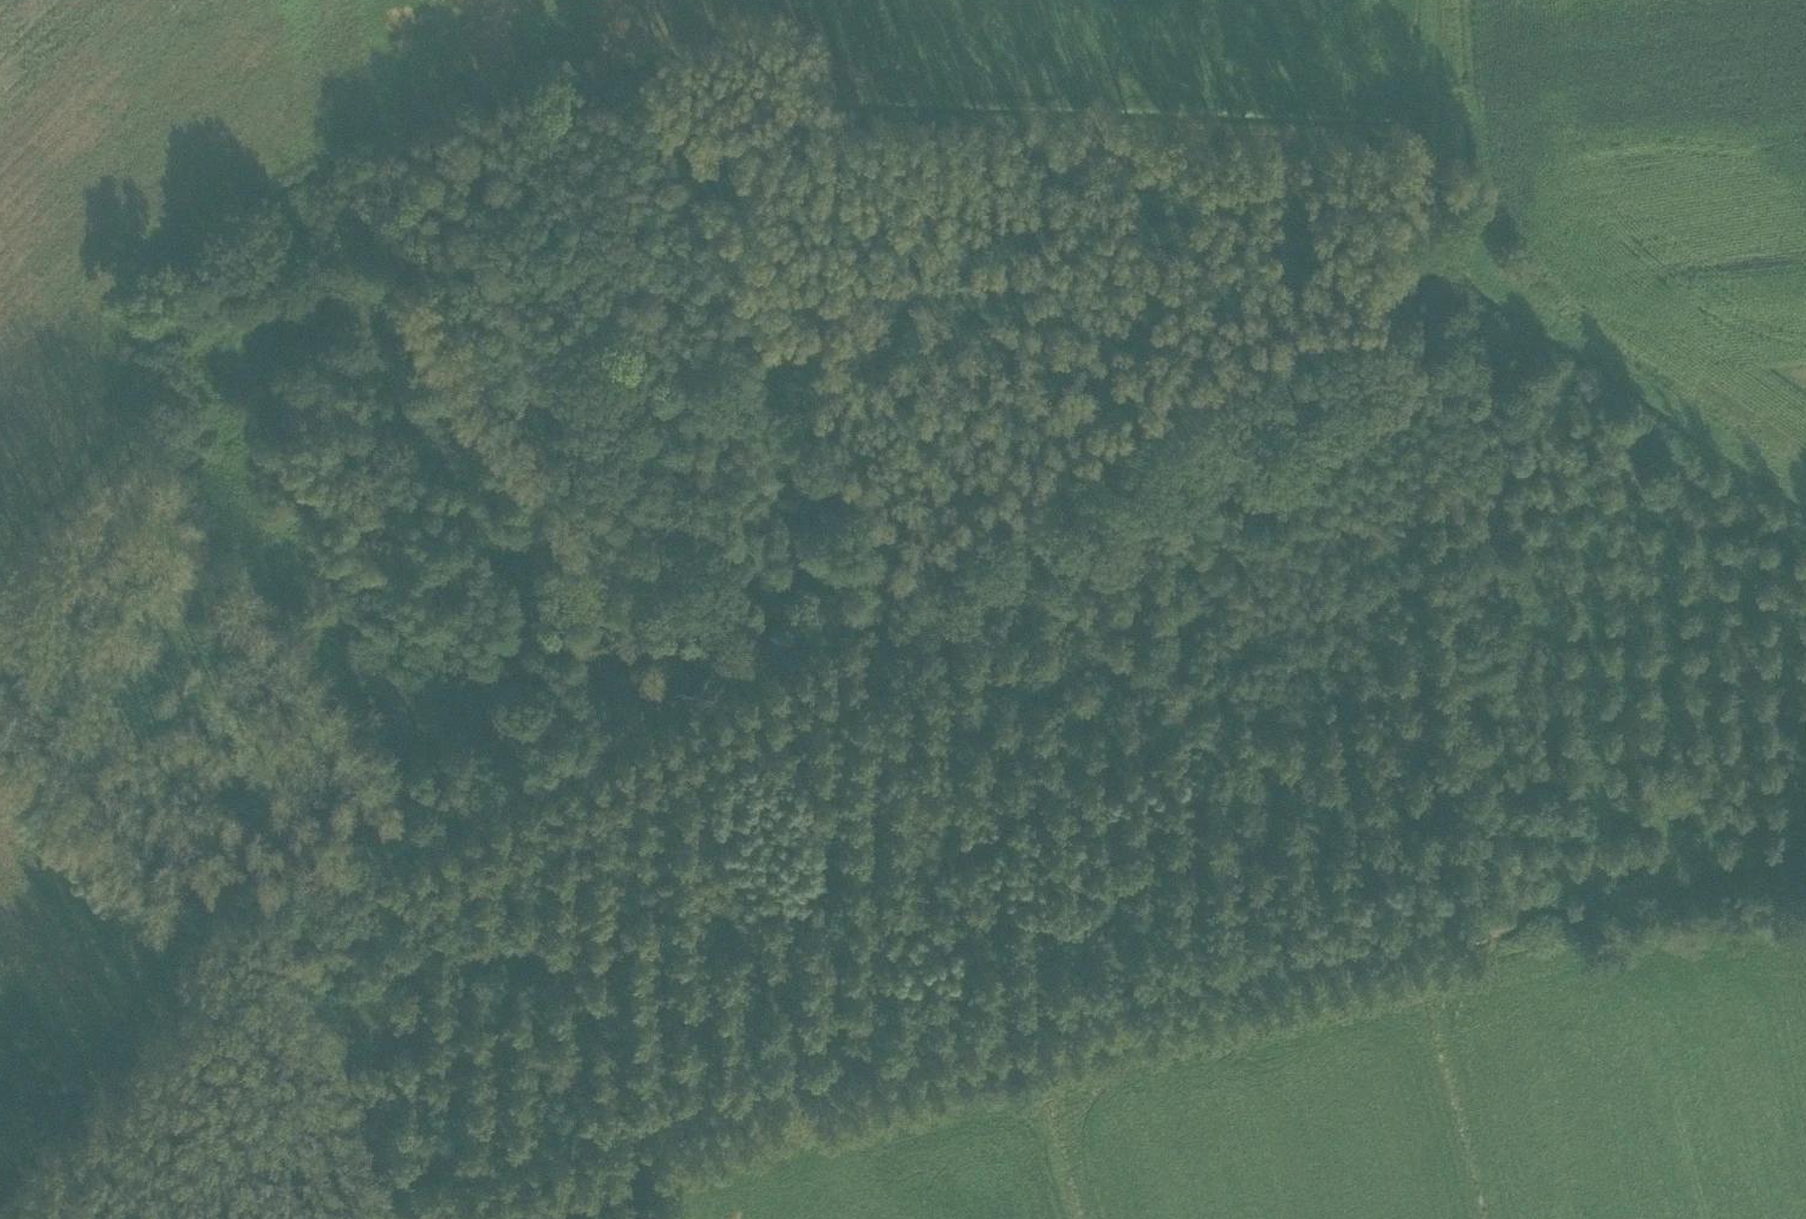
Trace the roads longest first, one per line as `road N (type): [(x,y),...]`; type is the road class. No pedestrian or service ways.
road 1 (track): [(1447,0),(1443,134)]

